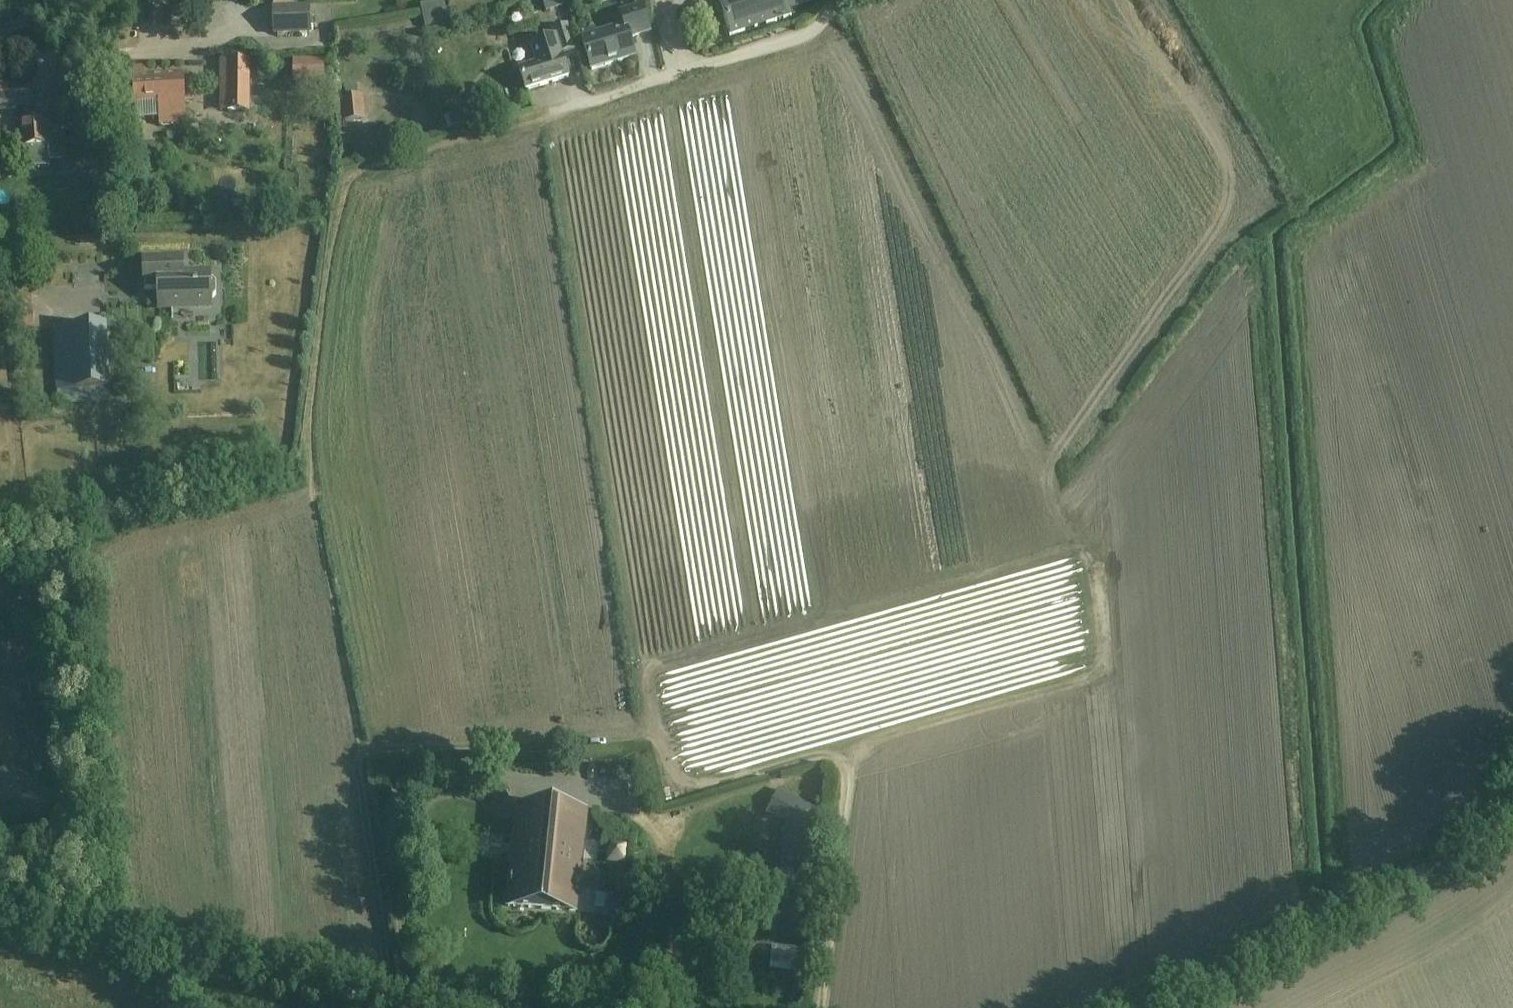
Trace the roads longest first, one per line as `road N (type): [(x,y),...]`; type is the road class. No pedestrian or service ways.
road 1 (unclassified): [(1142,1007),(1441,859),(1512,798)]
road 2 (unclassified): [(393,1004),(0,908)]
road 3 (unclassified): [(526,107),(783,40),(805,27),(816,0)]

